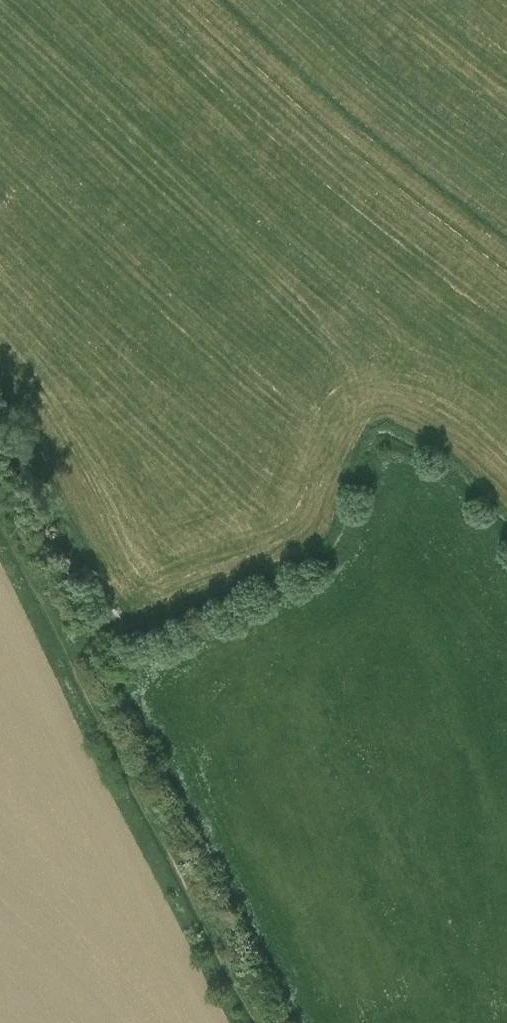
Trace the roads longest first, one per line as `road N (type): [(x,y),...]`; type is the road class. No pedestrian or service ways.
road 1 (track): [(0,513),(263,1022)]

